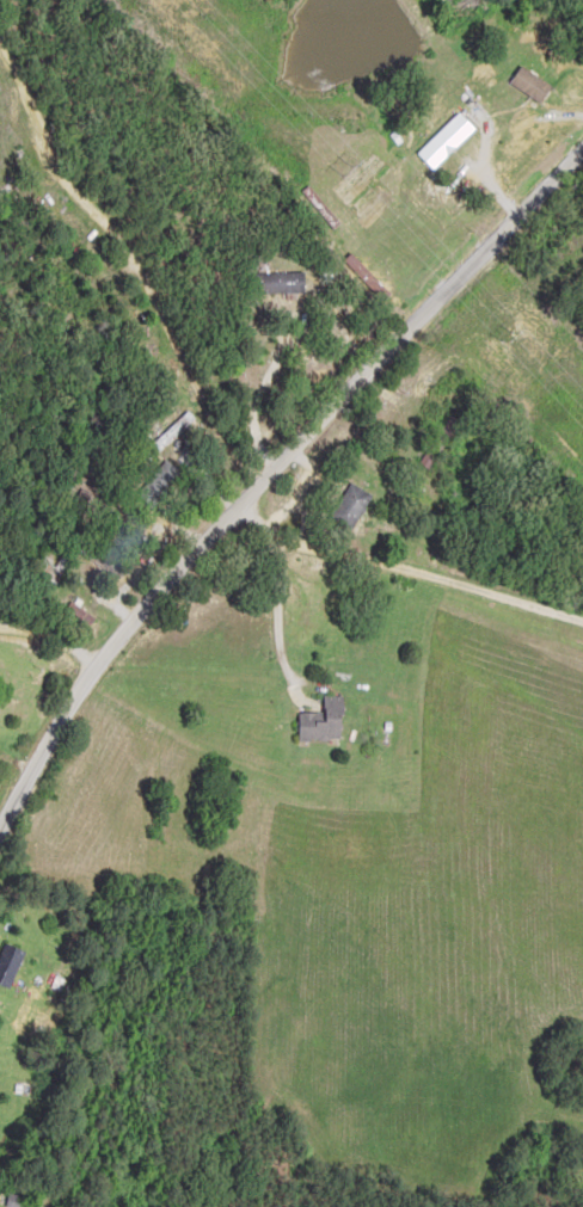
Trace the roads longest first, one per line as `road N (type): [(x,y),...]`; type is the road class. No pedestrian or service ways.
road 1 (residential): [(0,886),(32,819),(378,381),(582,179)]
road 2 (residential): [(139,684),(0,637)]

